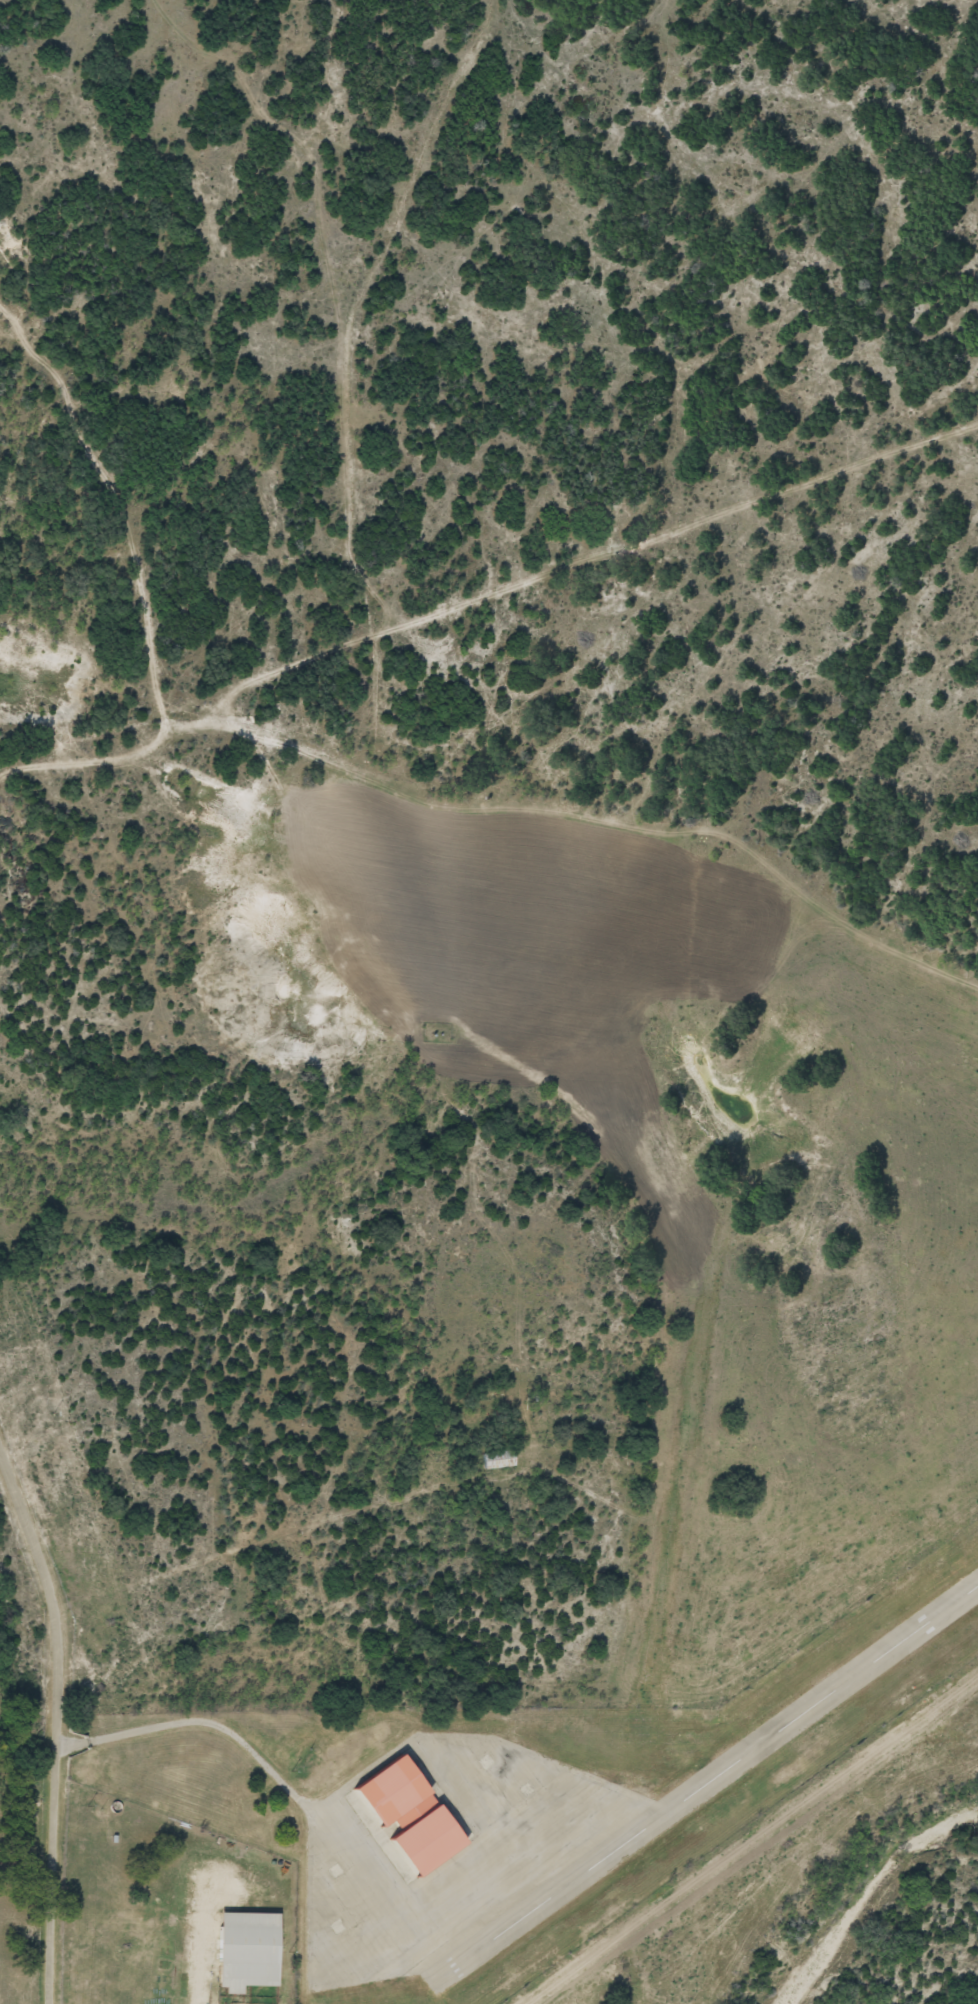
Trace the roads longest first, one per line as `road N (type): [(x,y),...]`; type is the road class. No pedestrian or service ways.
road 1 (residential): [(0,1443),(44,1559),(59,1626),(52,2003)]
road 2 (residential): [(61,1693),(251,1655),(348,1612),(397,1573),(433,1511)]
road 3 (residential): [(59,1768),(153,1749),(223,1660)]

